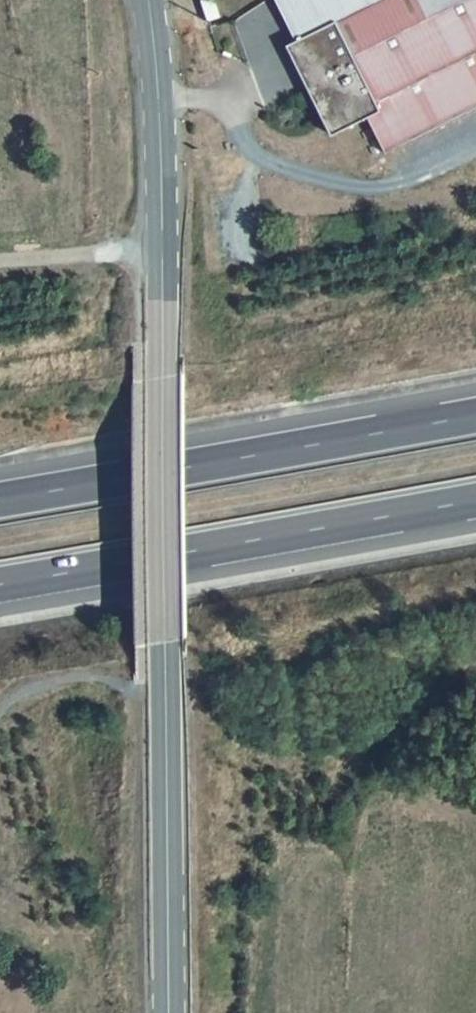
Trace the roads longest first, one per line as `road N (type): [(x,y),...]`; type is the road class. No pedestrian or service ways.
road 1 (secondary): [(149,0),(163,128),(169,1012)]
road 2 (motorway): [(475,414),(0,496)]
road 3 (motorway): [(0,590),(475,514)]
road 4 (track): [(163,252),(0,258)]

